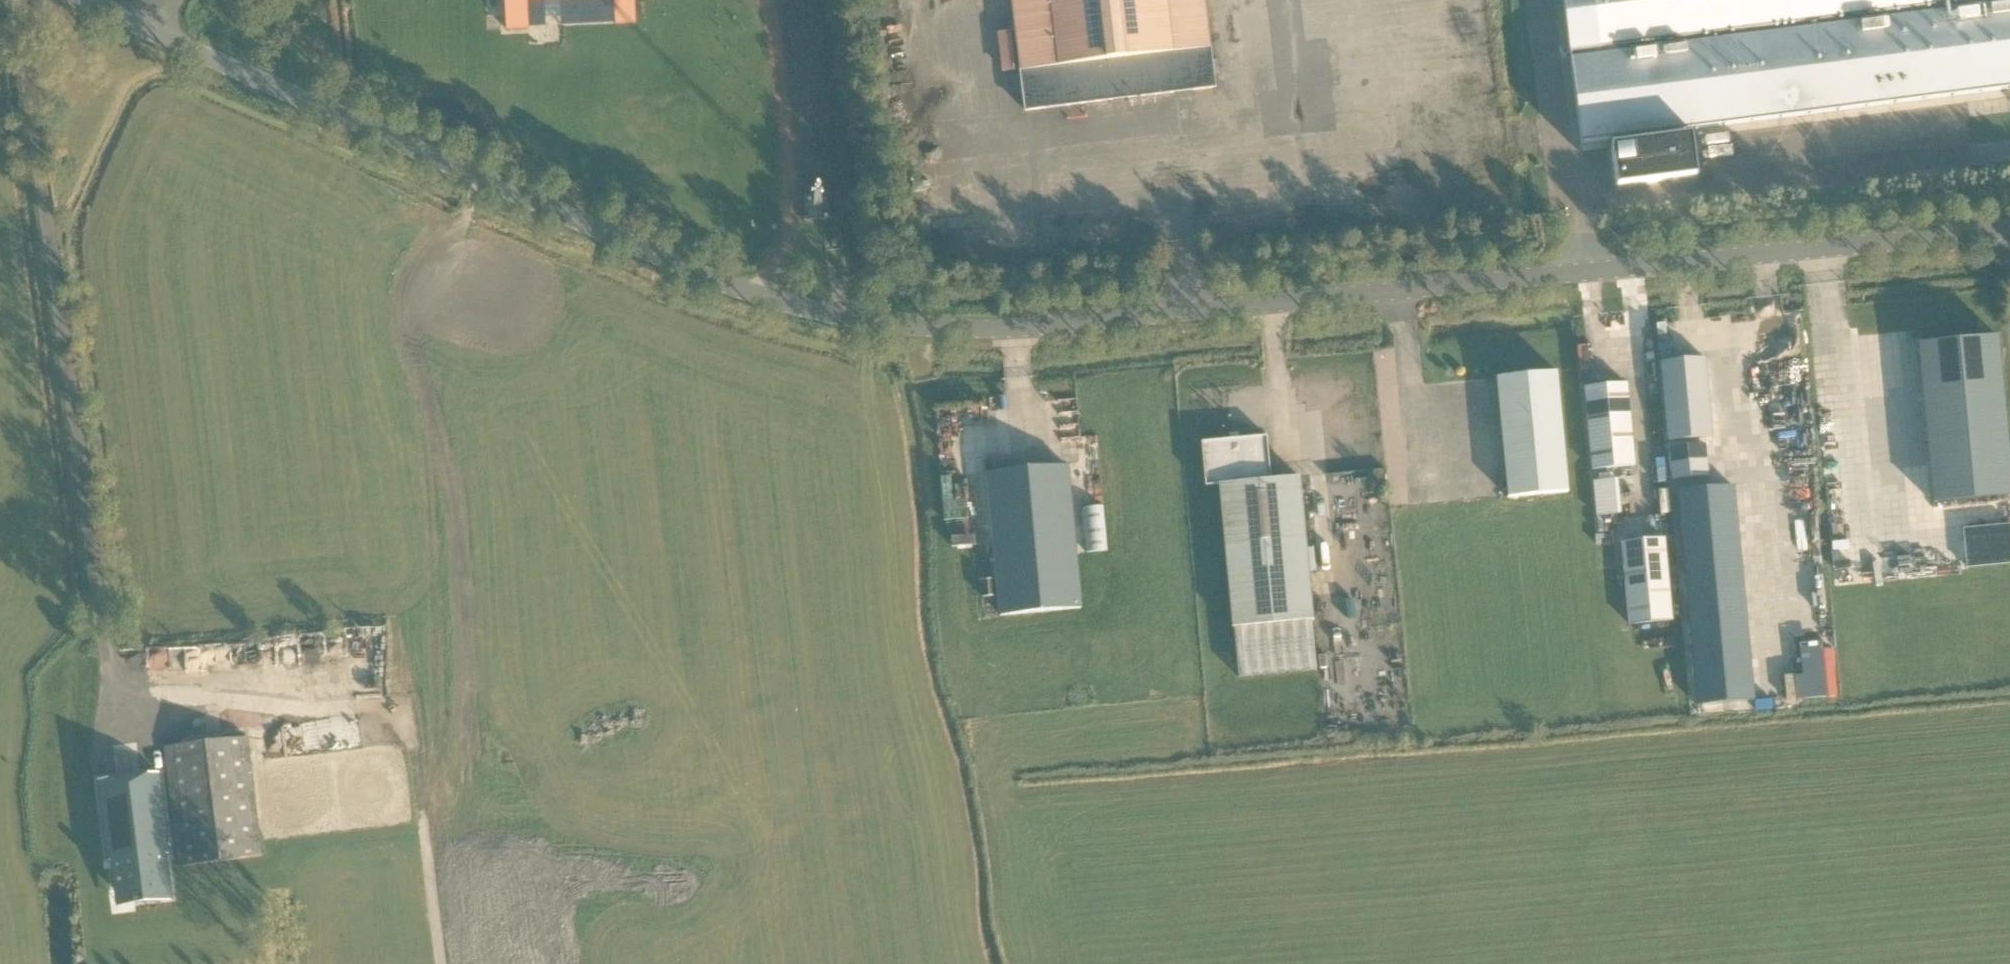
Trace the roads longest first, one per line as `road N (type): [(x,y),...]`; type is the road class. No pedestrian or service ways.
road 1 (tertiary): [(2009,231),(1034,325),(929,326),(821,312),(735,288),(144,29)]

